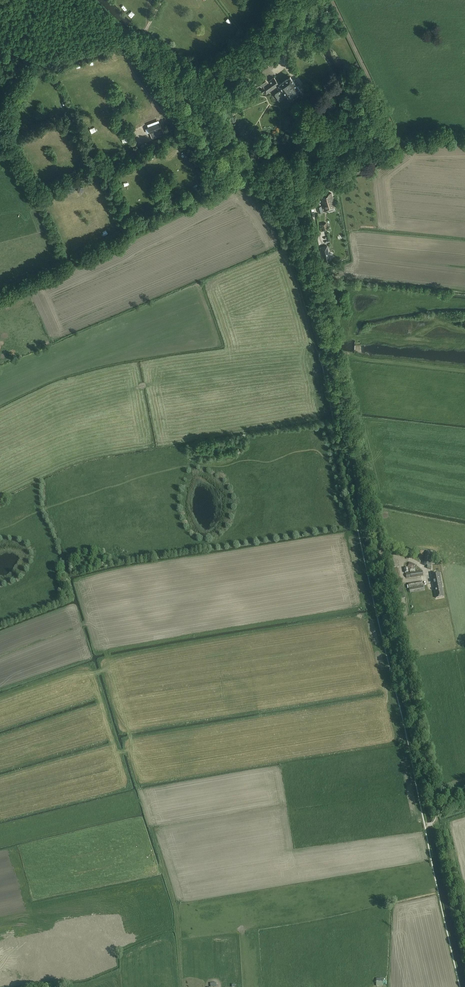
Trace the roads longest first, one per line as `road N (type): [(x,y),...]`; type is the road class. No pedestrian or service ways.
road 1 (track): [(433,791),(304,211),(309,193),(381,161),(398,147),(397,137)]
road 2 (track): [(397,137),(332,0)]
road 3 (track): [(336,355),(464,370)]
road 4 (track): [(464,938),(438,818)]
road 5 (track): [(129,58),(142,87),(180,134),(170,158)]

